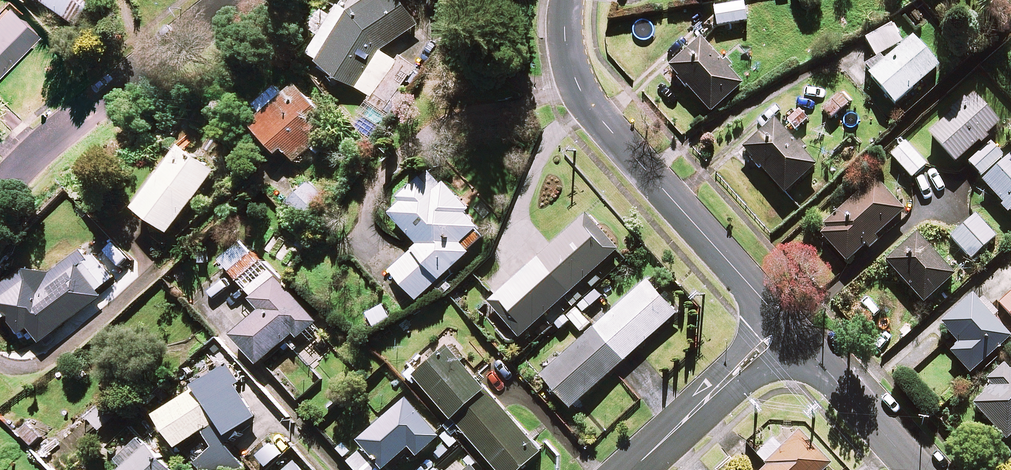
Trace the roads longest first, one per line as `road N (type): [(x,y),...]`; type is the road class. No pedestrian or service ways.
road 1 (residential): [(787,328),(584,99),(567,50),(568,0)]
road 2 (residential): [(0,192),(227,0)]
road 3 (residential): [(787,328),(631,469)]
road 4 (residential): [(917,469),(787,328)]

